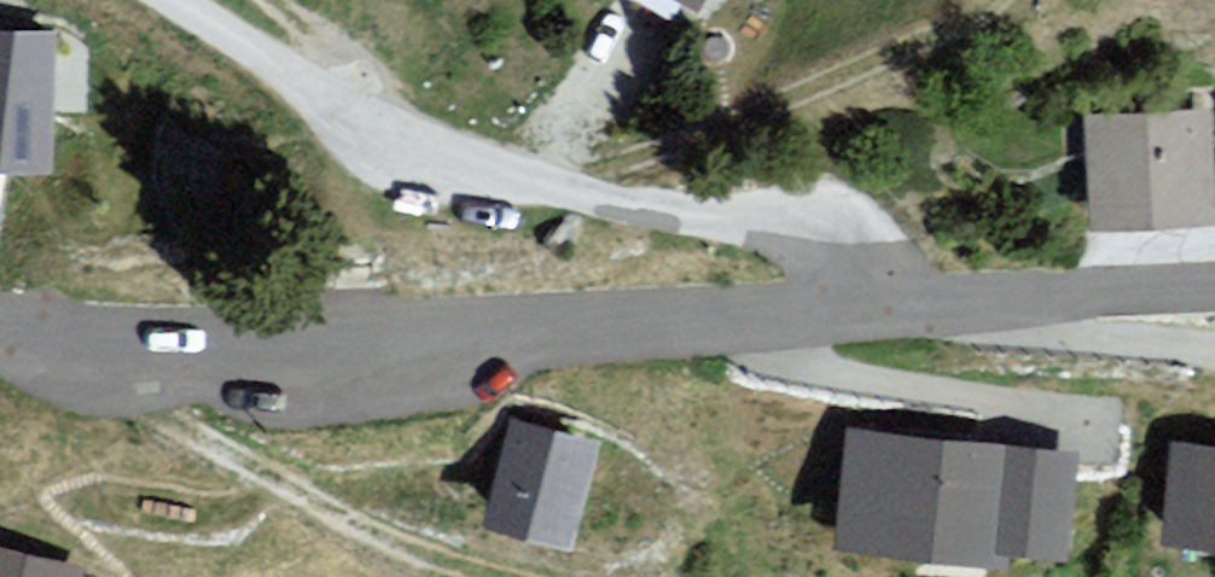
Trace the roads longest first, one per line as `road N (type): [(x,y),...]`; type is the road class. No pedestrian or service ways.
road 1 (unclassified): [(0,331),(206,339),(898,302)]
road 2 (residential): [(898,302),(827,226),(787,214),(684,214),(576,194),(409,144),(182,0)]
road 3 (track): [(87,338),(109,380),(213,453),(416,565),(470,576)]
road 4 (residential): [(1214,359),(1004,341),(898,302)]
road 5 (unclassified): [(898,302),(1214,284)]

